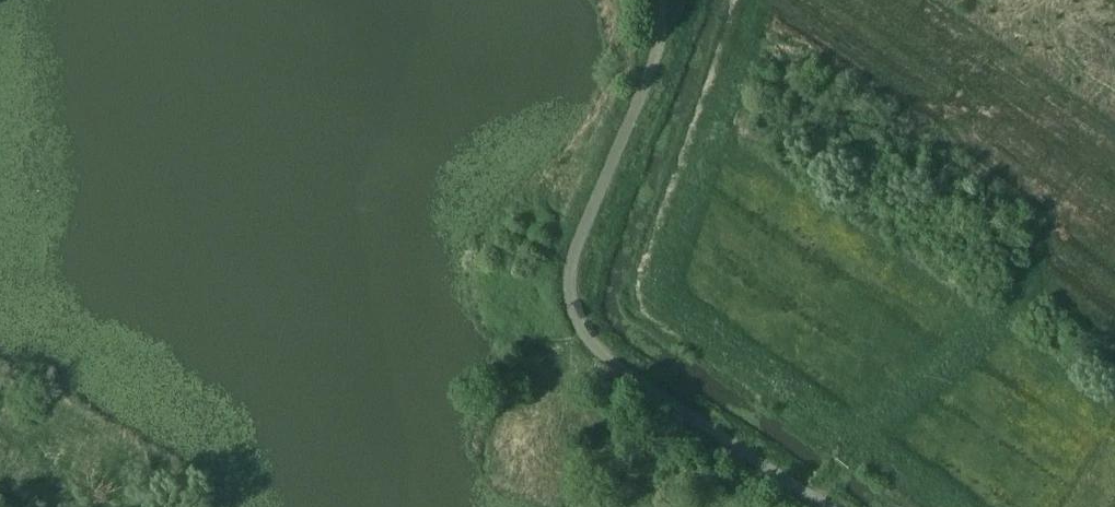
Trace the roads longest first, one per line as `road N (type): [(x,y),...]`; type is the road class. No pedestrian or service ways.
road 1 (unclassified): [(666,0),(662,50),(576,253),(571,304),(594,343),(829,506)]

